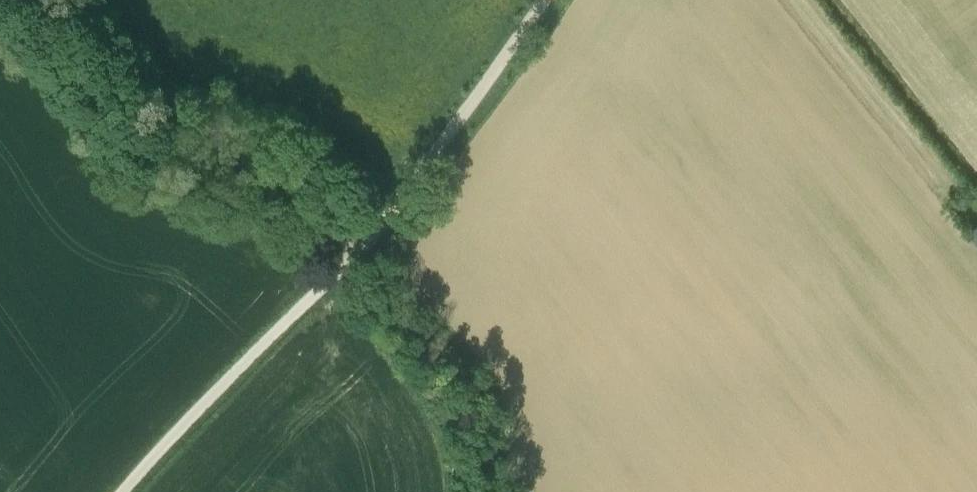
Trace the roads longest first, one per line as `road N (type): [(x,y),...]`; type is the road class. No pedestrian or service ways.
road 1 (track): [(124,491),(355,250)]
road 2 (track): [(355,250),(546,0)]
road 3 (track): [(976,185),(833,0)]

